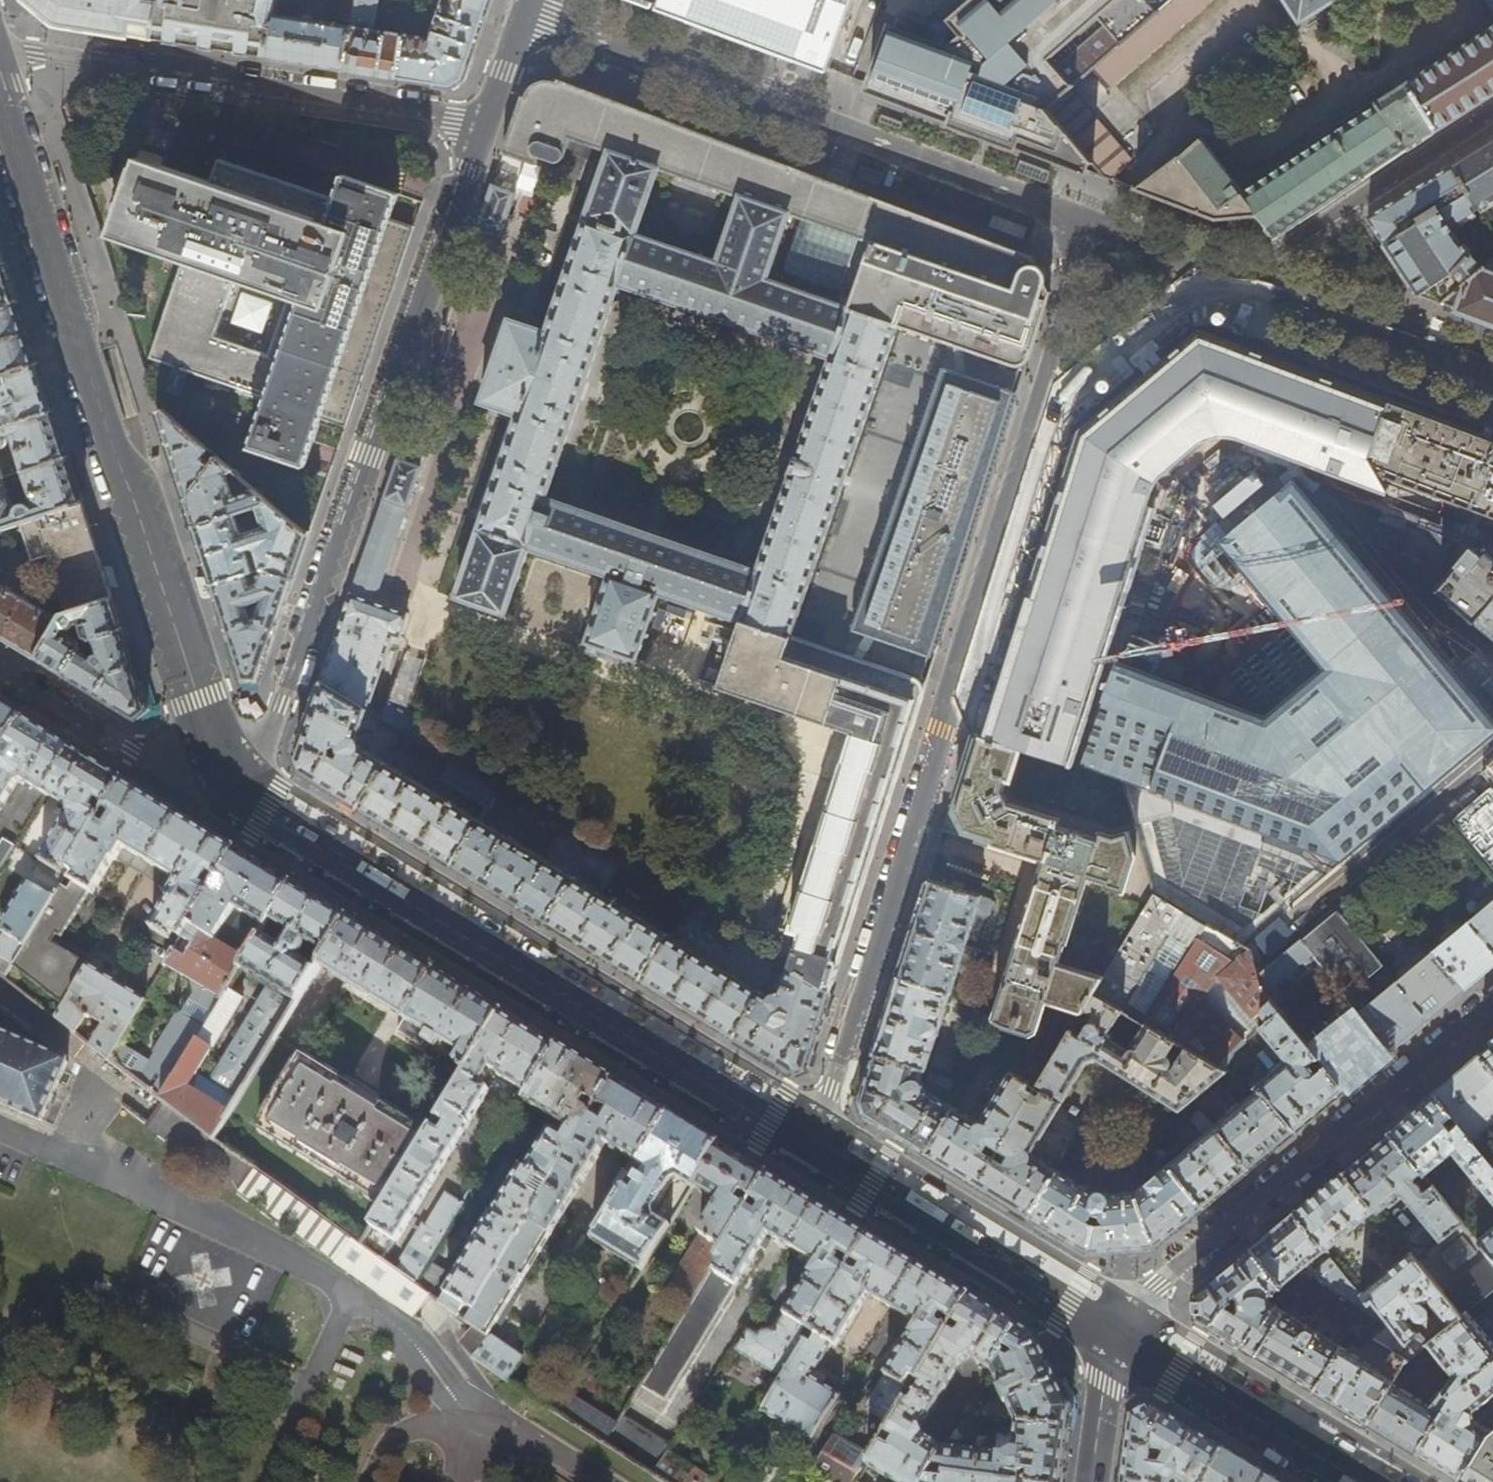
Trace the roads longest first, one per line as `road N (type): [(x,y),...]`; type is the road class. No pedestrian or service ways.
road 1 (residential): [(1079,217),(1072,293),(937,705),(941,734),(813,1142)]
road 2 (tertiary): [(0,85),(199,699),(230,774)]
road 3 (residential): [(230,774),(282,704),(485,119)]
road 4 (tertiary): [(230,774),(281,830),(813,1142)]
road 5 (residential): [(1492,1007),(1110,1332)]
road 6 (residential): [(485,119),(0,49)]
road 7 (tertiary): [(813,1142),(1074,1299),(1110,1332)]
road 8 (residential): [(1492,110),(1234,277)]
road 9 (tertiary): [(1110,1332),(1353,1481)]
road 10 (residential): [(0,672),(115,744),(230,774)]
road 11 (residential): [(1079,217),(1234,277)]
road 12 (tertiary): [(1091,1481),(1110,1332)]
road 13 (residential): [(485,119),(528,0)]

